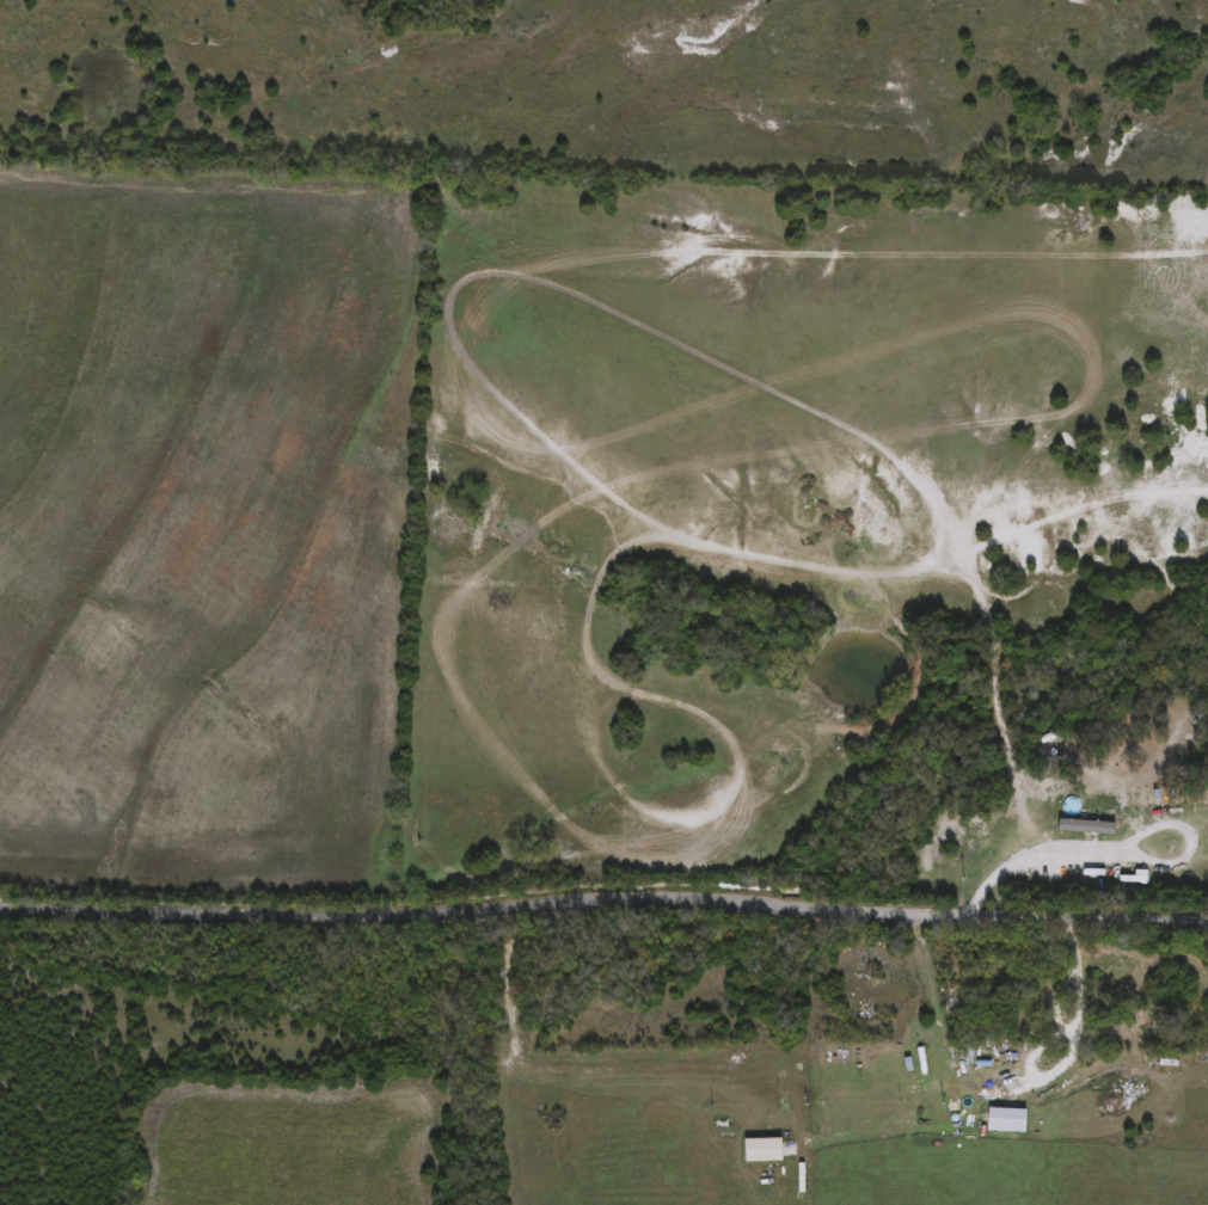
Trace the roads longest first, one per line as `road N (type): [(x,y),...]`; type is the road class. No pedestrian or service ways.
road 1 (residential): [(0,908),(405,916),(626,898),(1207,921)]

